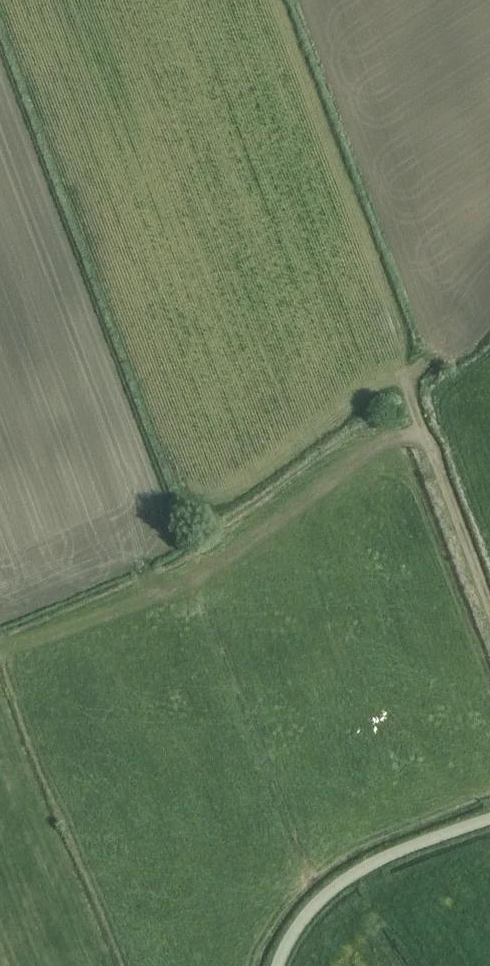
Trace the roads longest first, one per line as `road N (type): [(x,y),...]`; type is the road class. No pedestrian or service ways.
road 1 (unclassified): [(278,965),(302,921),(357,873),(489,821)]

